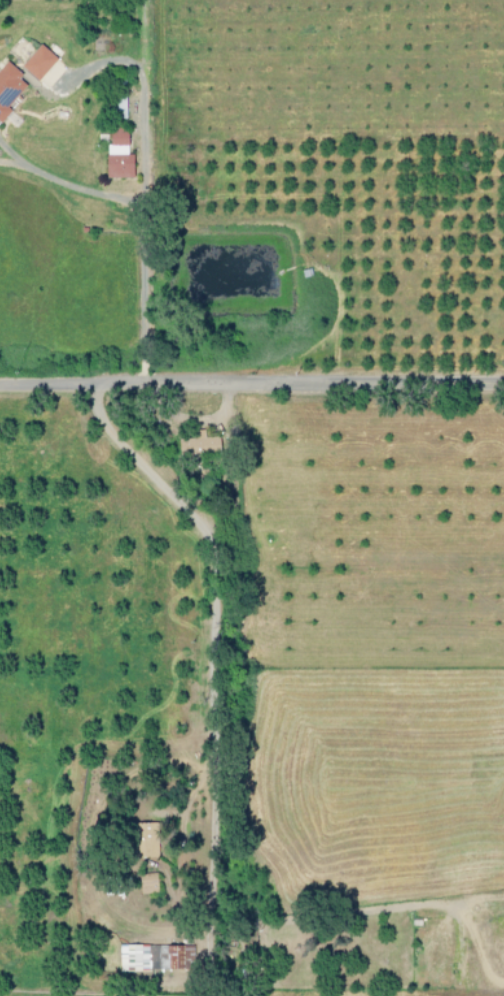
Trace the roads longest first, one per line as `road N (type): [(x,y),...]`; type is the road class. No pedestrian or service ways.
road 1 (residential): [(201,995),(213,569),(205,534),(184,502),(96,418),(88,385)]
road 2 (residential): [(503,385),(0,386)]

